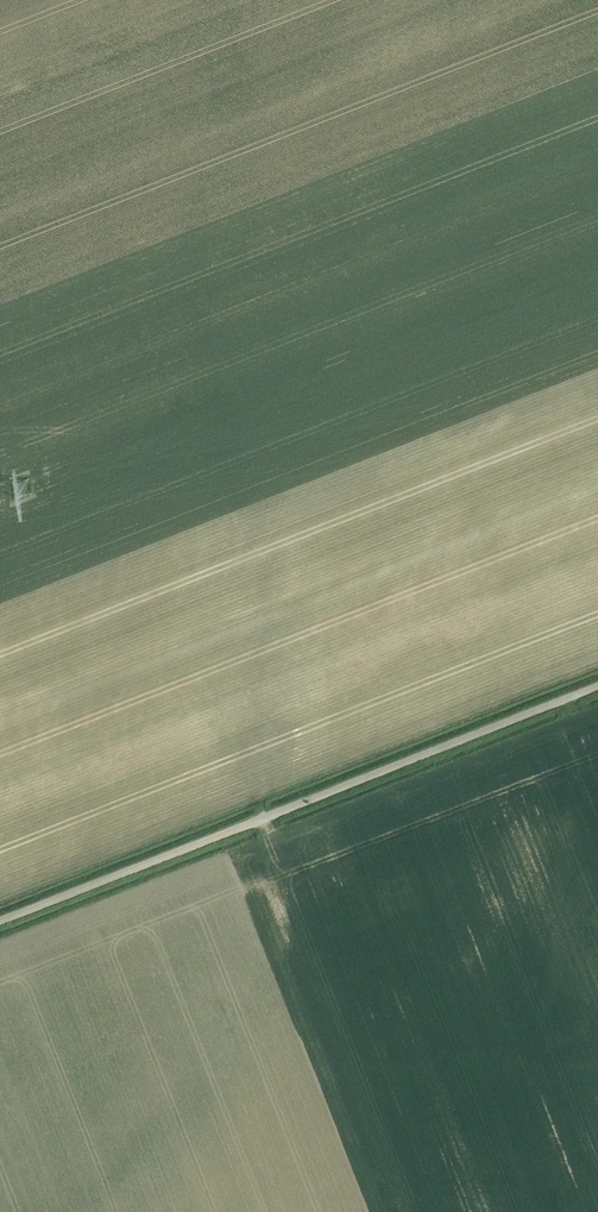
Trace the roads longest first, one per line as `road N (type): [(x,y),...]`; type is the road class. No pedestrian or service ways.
road 1 (unclassified): [(0,922),(597,687)]

